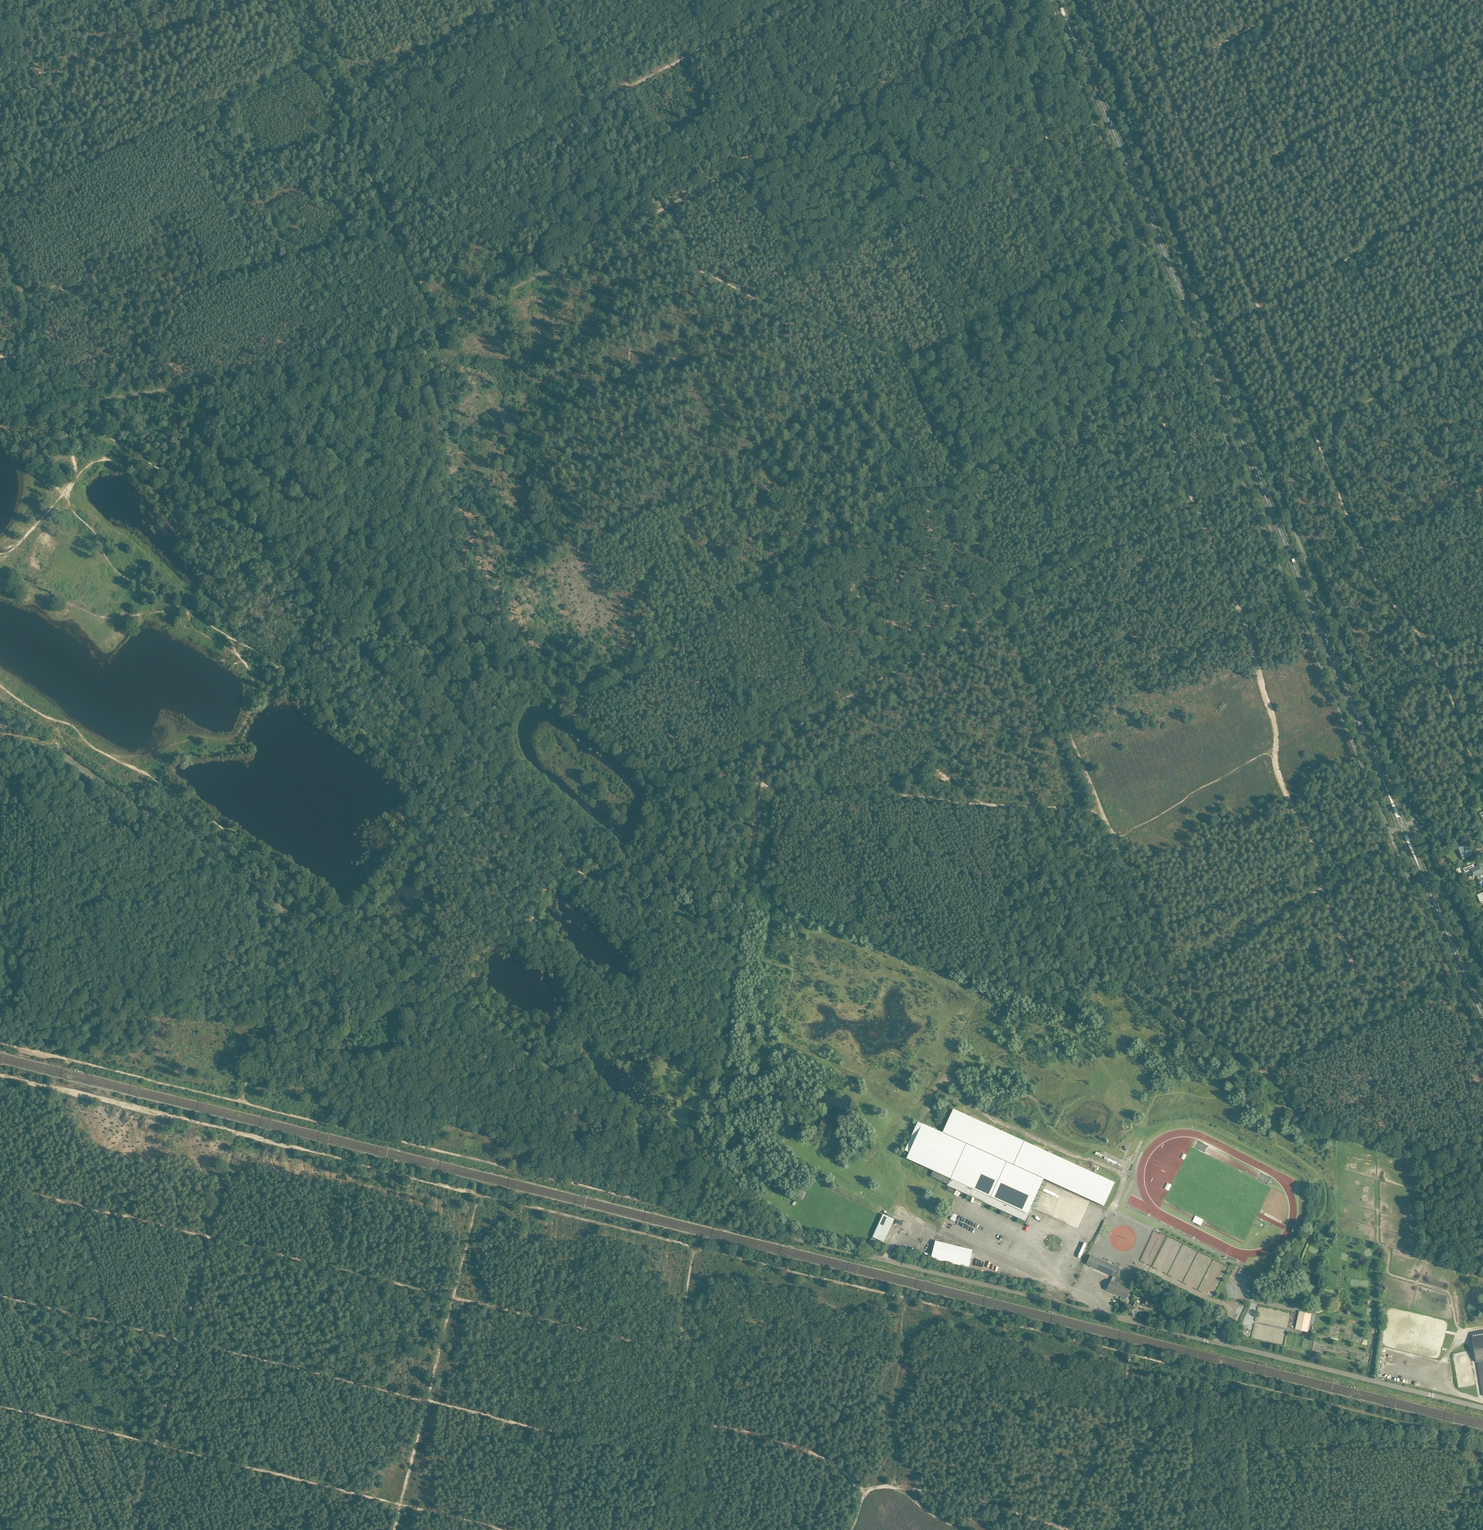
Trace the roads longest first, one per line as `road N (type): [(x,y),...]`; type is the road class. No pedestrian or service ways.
road 1 (track): [(1130,1348),(0,1074)]
road 2 (secondary): [(1390,797),(1070,28)]
road 3 (track): [(0,1042),(649,1202),(671,1183),(704,1172)]
road 4 (track): [(0,1294),(661,1457)]
road 5 (track): [(633,223),(492,298),(433,345),(58,409)]
road 6 (track): [(760,743),(622,444),(633,223)]
road 7 (track): [(513,1529),(0,1403)]
road 8 (residential): [(1218,1344),(788,1236),(720,1186)]
road 9 (track): [(452,1298),(0,1187)]
road 10 (track): [(236,1130),(136,1529)]
road 11 (track): [(1482,1437),(1130,1348)]
road 12 (track): [(394,1529),(478,1190)]
road 13 (track): [(433,345),(480,655)]
road 14 (track): [(1211,193),(1482,41)]
road 15 (track): [(760,743),(1014,600)]
road 16 (track): [(692,1241),(651,1529)]
road 17 (unclassified): [(1482,1407),(1218,1344)]
road 18 (track): [(1482,176),(1258,303)]
road 19 (track): [(452,1298),(676,1352)]
road 20 (track): [(1146,987),(1095,956),(1029,806)]
road 21 (track): [(1008,24),(818,126)]
road 22 (track): [(1063,1529),(958,1496),(860,1487)]
road 23 (track): [(1014,600),(1194,496)]
road 24 (track): [(860,1487),(804,1451),(666,1423)]
road 25 (track): [(1146,987),(1323,884)]
road 26 (track): [(818,126),(640,220)]
road 27 (track): [(1130,1348),(1063,1529)]
road 28 (track): [(1168,976),(1097,808)]
road 29 (secondary): [(1482,1019),(1415,858)]
road 30 (track): [(1206,1368),(1180,1529)]
road 31 (track): [(1299,0),(1162,75)]
road 32 (track): [(42,361),(0,236)]
road 33 (track): [(1266,1070),(1378,1021)]

